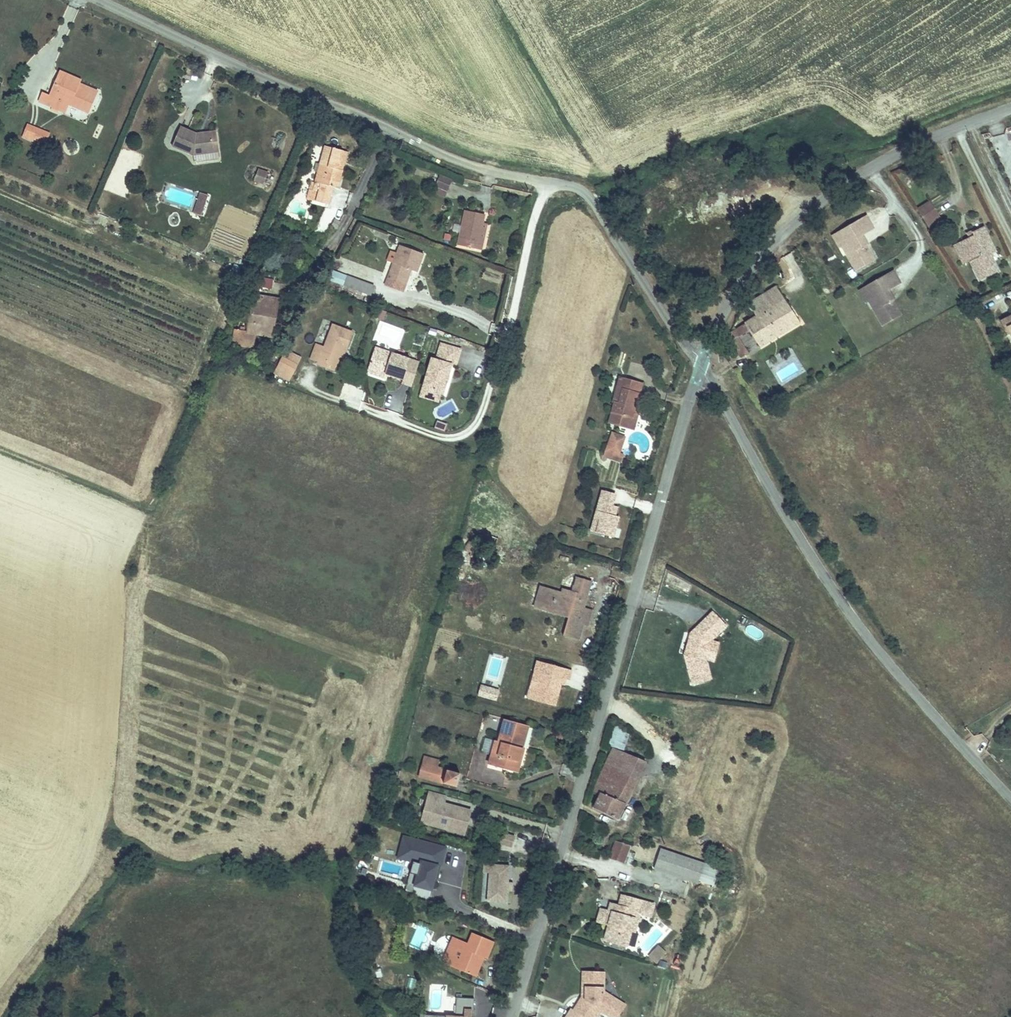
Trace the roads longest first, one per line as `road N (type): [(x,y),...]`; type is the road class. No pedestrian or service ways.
road 1 (unclassified): [(515,1016),(699,363)]
road 2 (unclassified): [(1010,796),(881,656),(810,554),(699,363)]
road 3 (unclassified): [(553,184),(458,161),(102,0)]
road 4 (unclassified): [(699,363),(756,263),(825,201),(941,135),(1010,109)]
road 5 (residential): [(553,184),(538,207),(474,427),(449,438),(342,401)]
road 6 (unclassified): [(699,363),(584,192),(553,184)]

